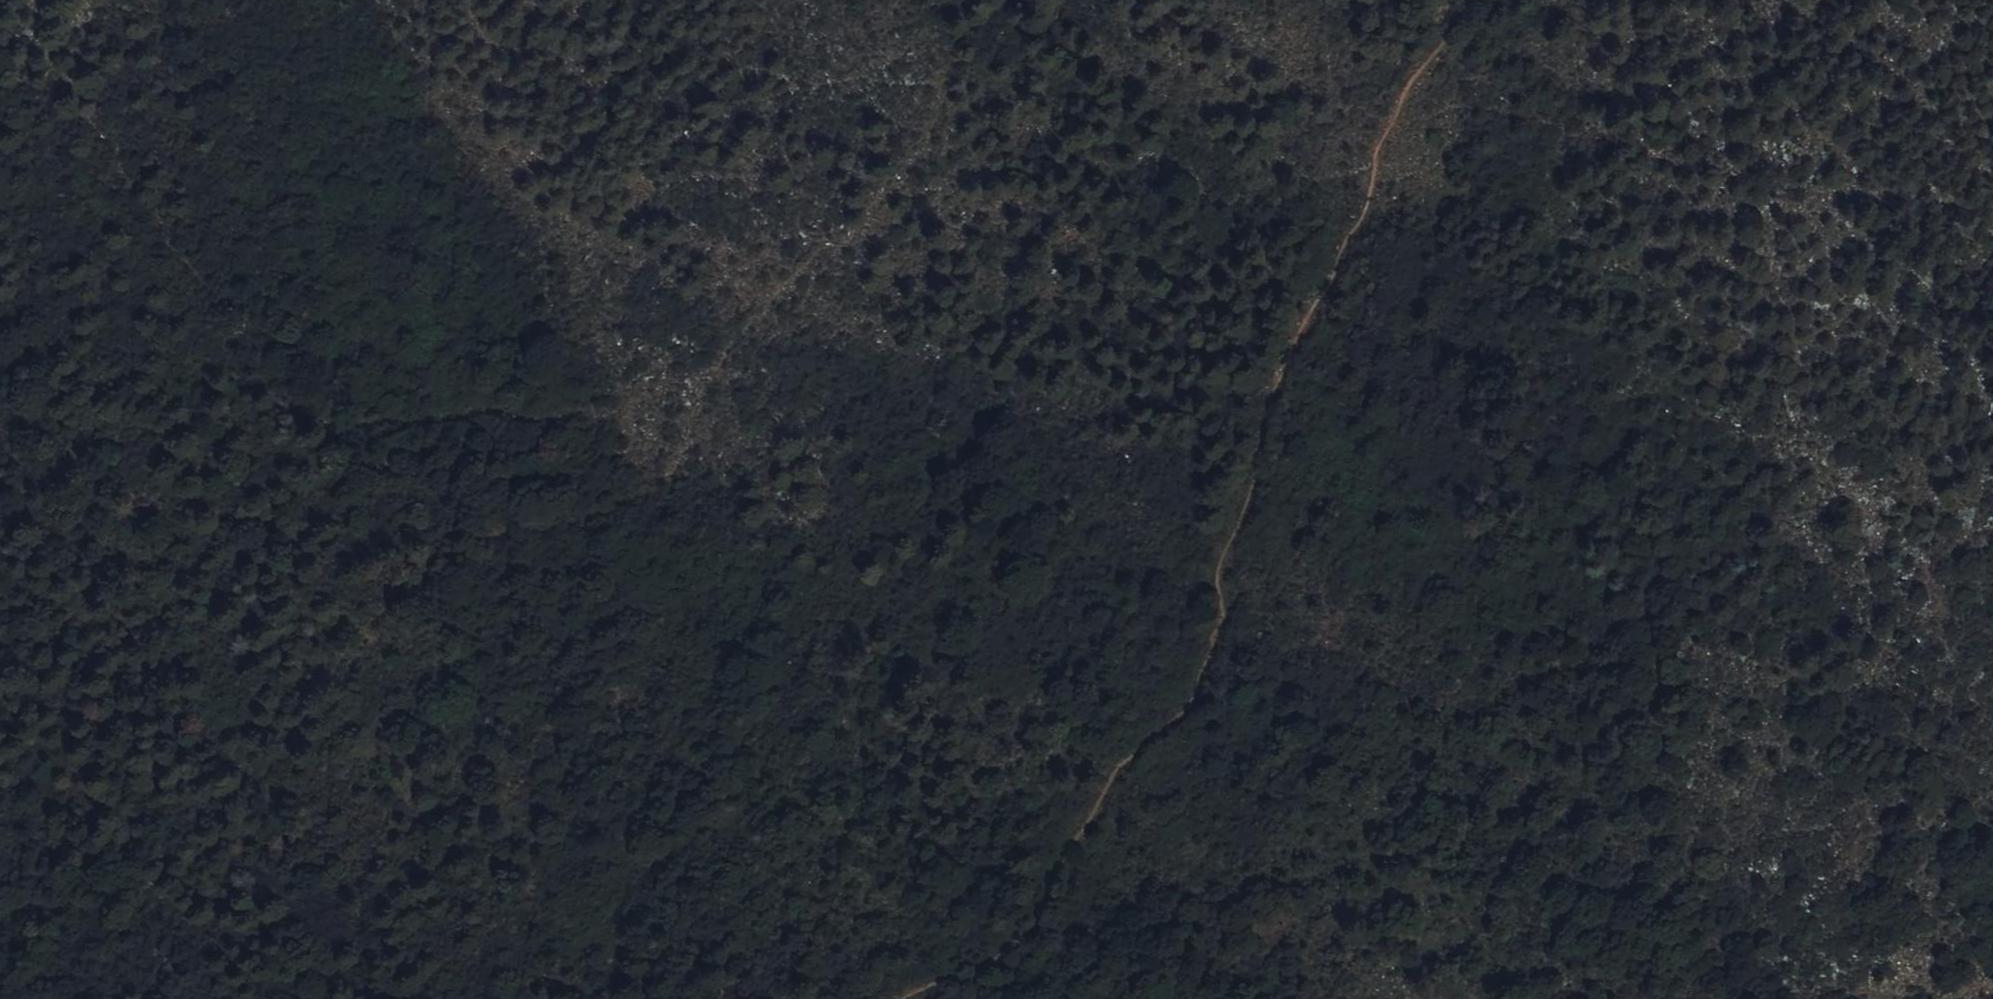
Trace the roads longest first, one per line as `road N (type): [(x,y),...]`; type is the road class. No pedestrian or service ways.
road 1 (motorway): [(1823,0),(1911,288),(1992,654)]
road 2 (motorway): [(1992,349),(1895,0)]

